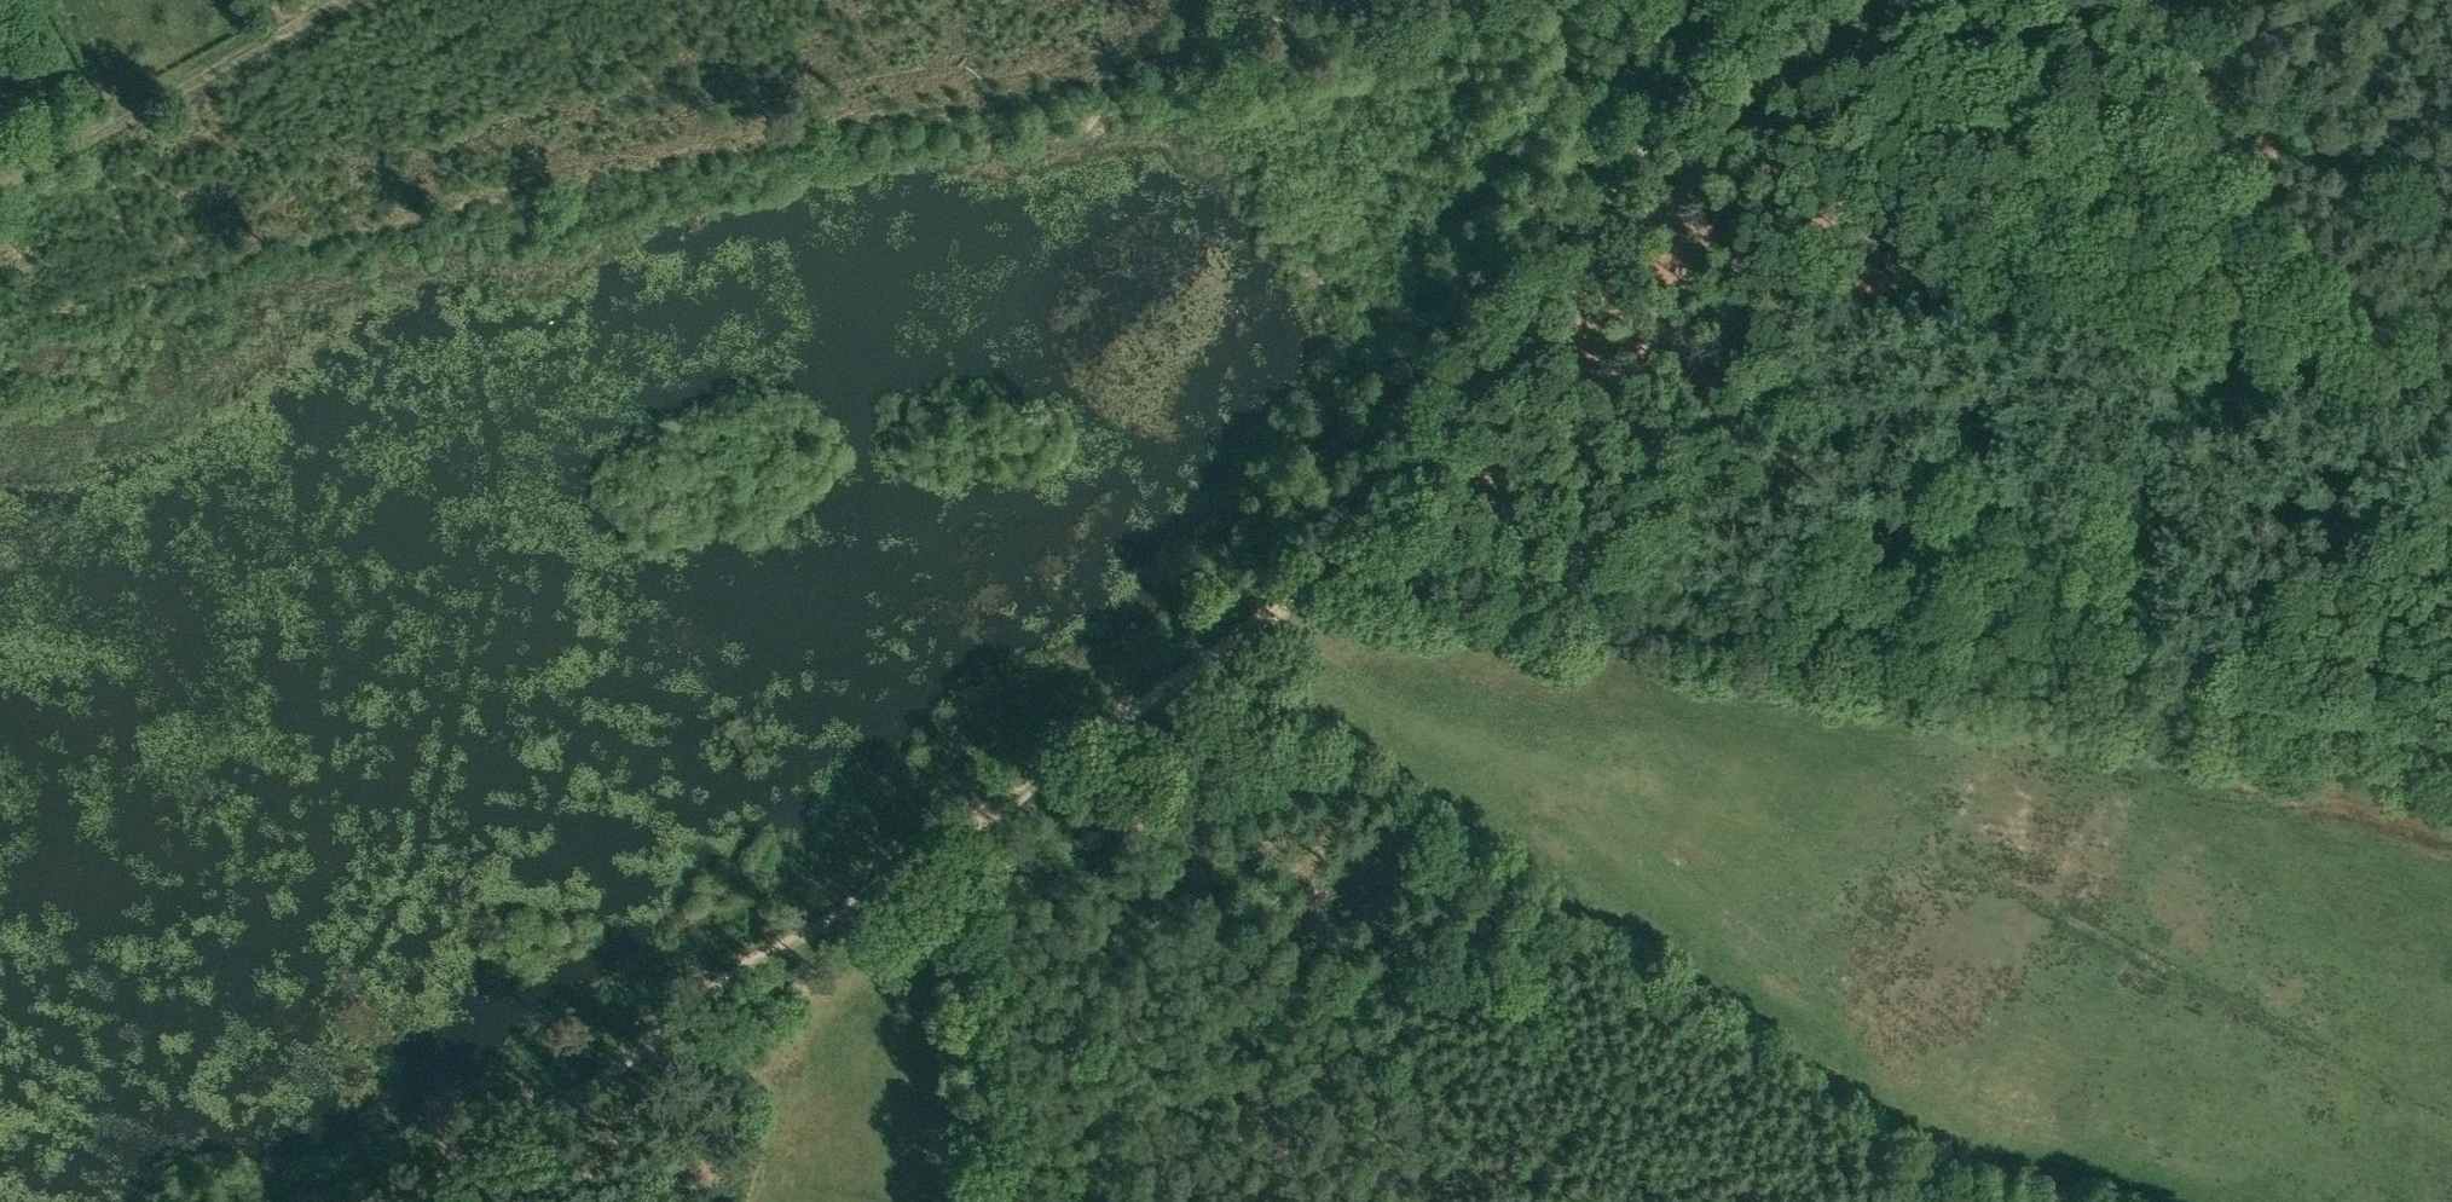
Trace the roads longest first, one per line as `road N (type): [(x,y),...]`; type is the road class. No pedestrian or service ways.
road 1 (track): [(1754,0),(1285,602),(847,911),(741,975),(429,1201)]
road 2 (track): [(337,0),(0,189)]

